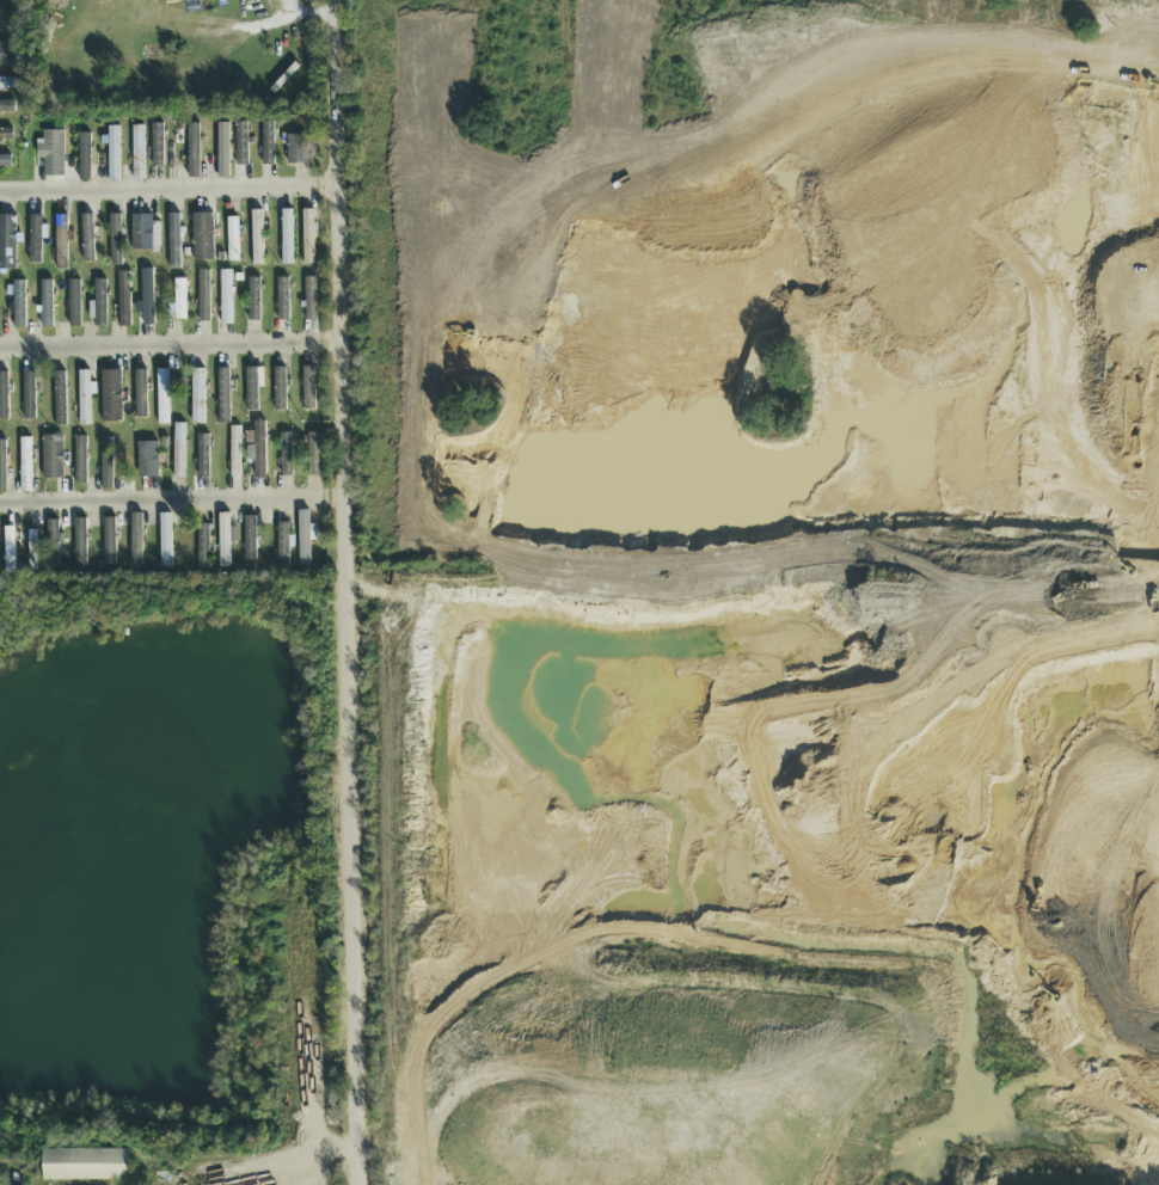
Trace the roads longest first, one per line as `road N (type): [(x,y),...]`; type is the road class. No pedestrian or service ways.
road 1 (residential): [(338,0),(361,1184)]
road 2 (residential): [(0,507),(348,502)]
road 3 (residential): [(345,346),(0,349)]
road 4 (residential): [(0,195),(342,191)]

